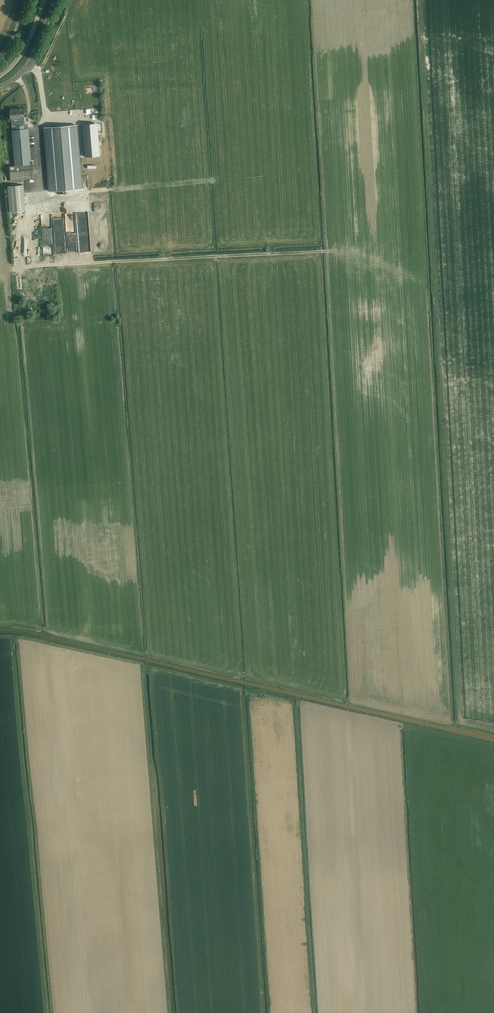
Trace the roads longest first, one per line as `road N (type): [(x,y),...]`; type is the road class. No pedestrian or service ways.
road 1 (track): [(17,271),(326,252)]

